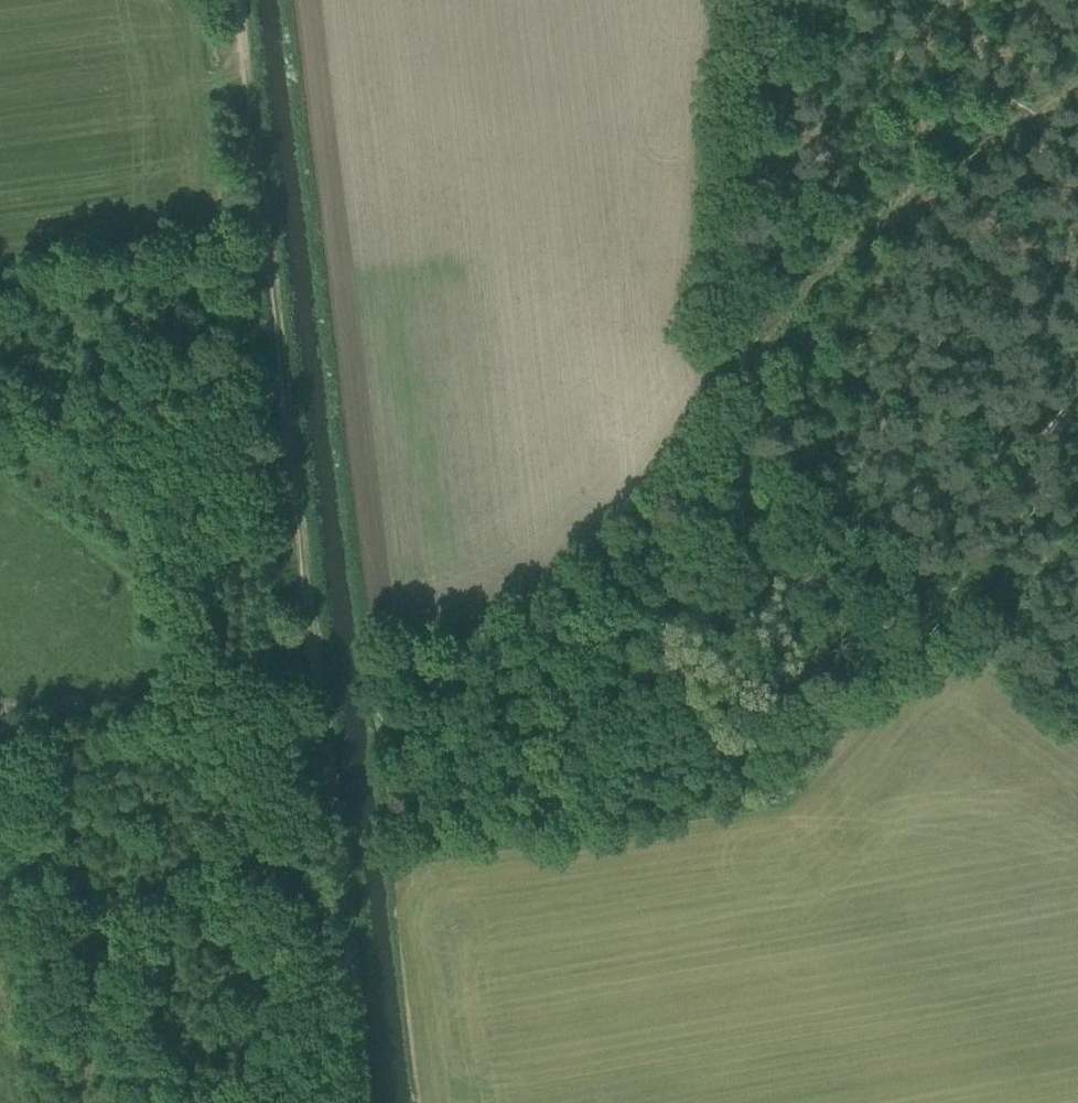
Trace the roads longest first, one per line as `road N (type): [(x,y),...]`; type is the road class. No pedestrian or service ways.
road 1 (track): [(234,0),(321,700),(337,920),(361,1102)]
road 2 (track): [(741,451),(724,353),(700,292),(734,0)]
road 3 (track): [(1077,79),(855,247)]
road 4 (track): [(855,247),(746,350),(727,383)]

